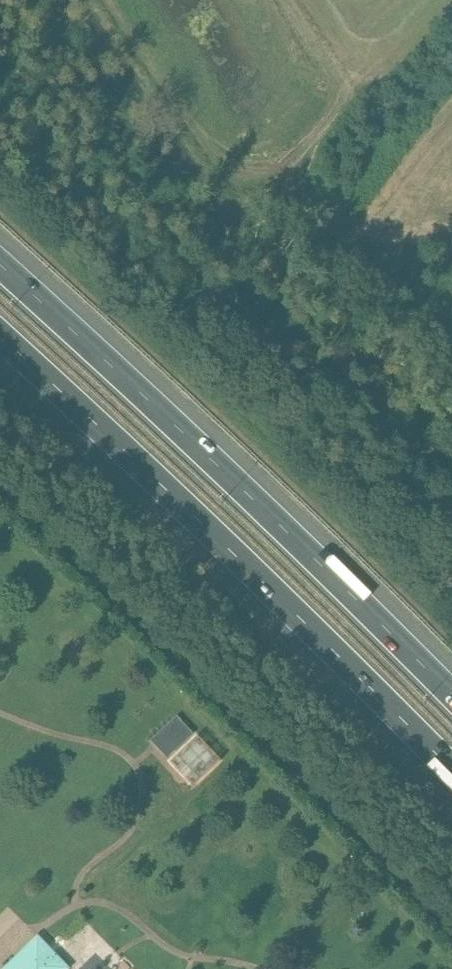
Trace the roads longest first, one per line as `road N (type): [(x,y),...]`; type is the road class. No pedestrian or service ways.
road 1 (motorway): [(0,336),(285,601),(451,774)]
road 2 (motorway): [(451,695),(0,261)]

